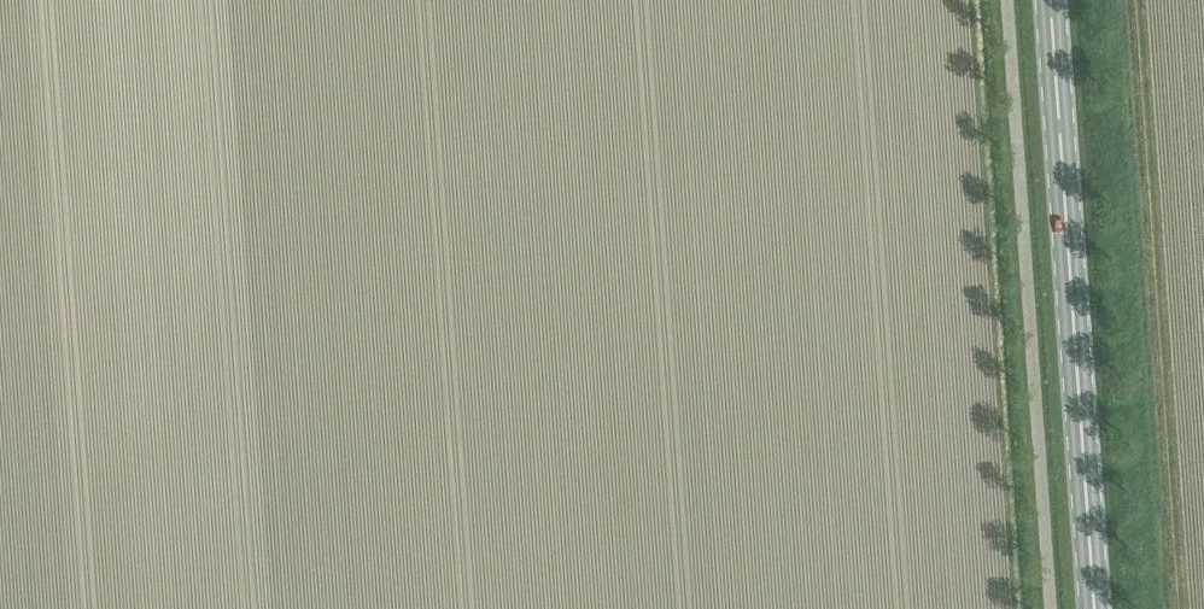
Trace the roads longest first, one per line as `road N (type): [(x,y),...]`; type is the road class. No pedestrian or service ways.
road 1 (secondary): [(1086,608),(1041,0)]

